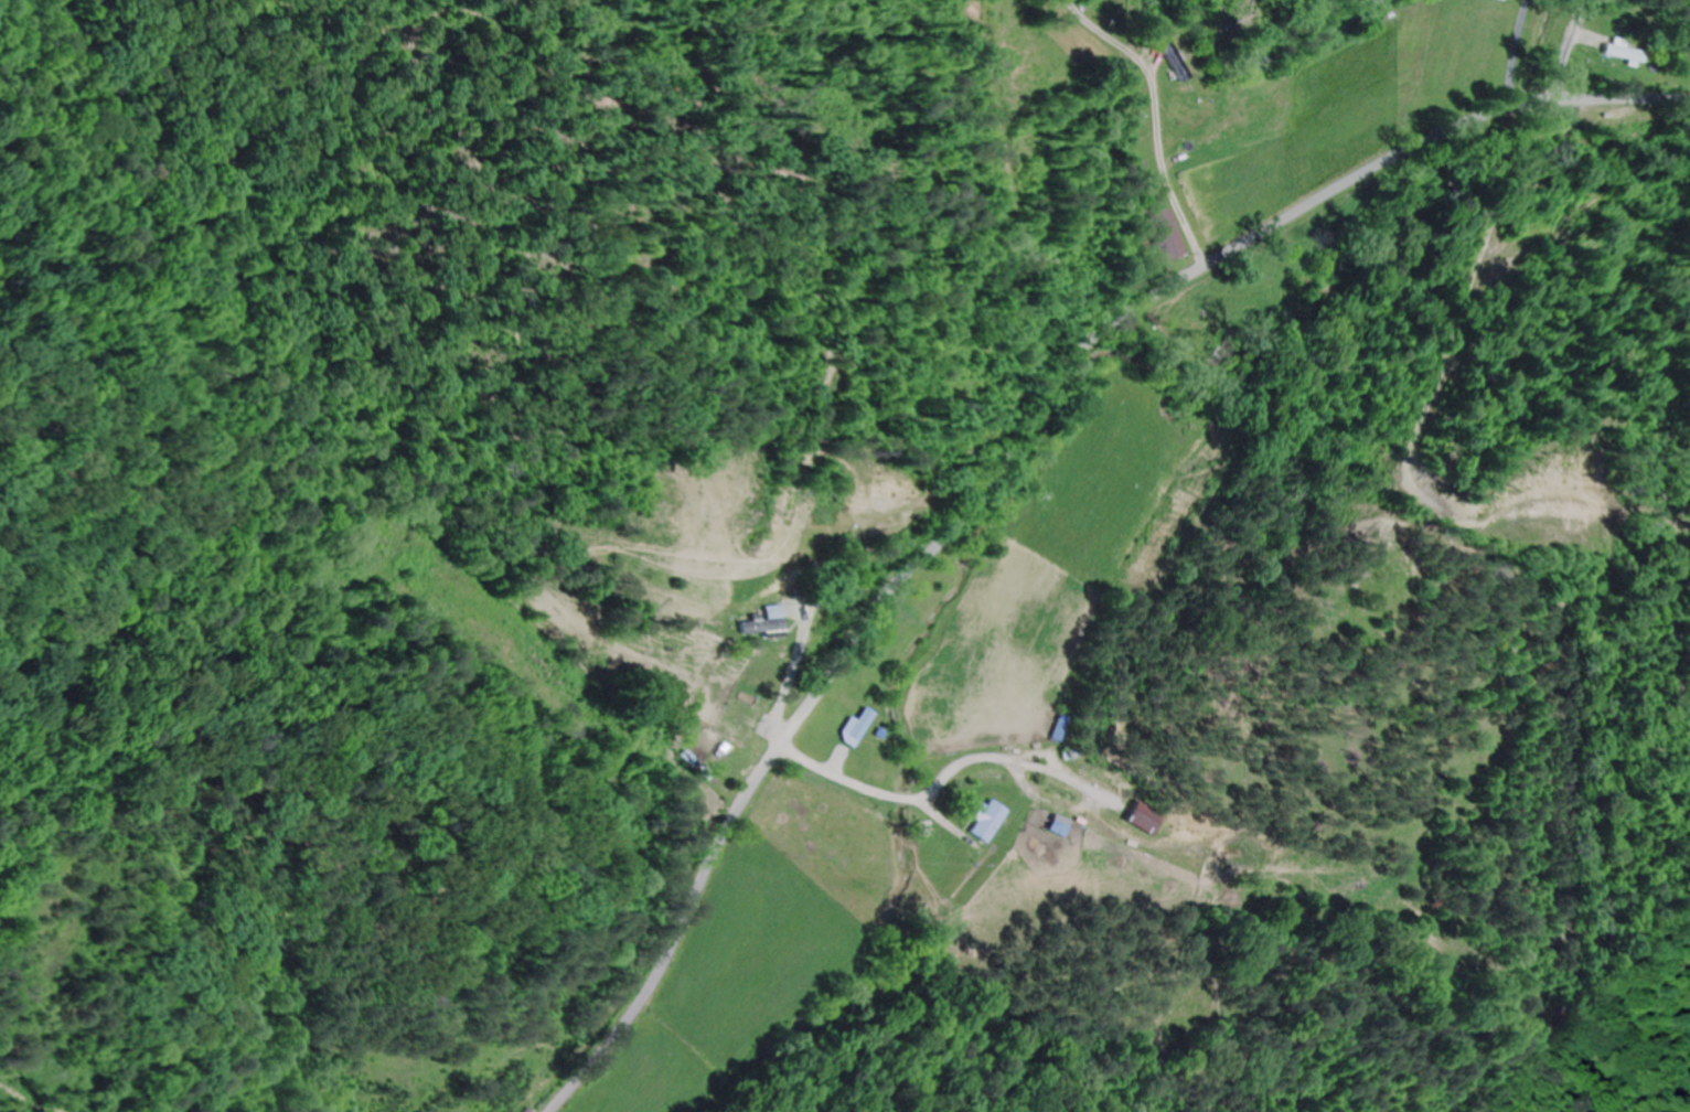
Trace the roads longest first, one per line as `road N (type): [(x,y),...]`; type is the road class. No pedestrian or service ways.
road 1 (residential): [(556,1111),(643,1003),(739,812),(862,632),(1004,474),(1057,386),(1127,316),(1456,127),(1542,100),(1689,101)]

